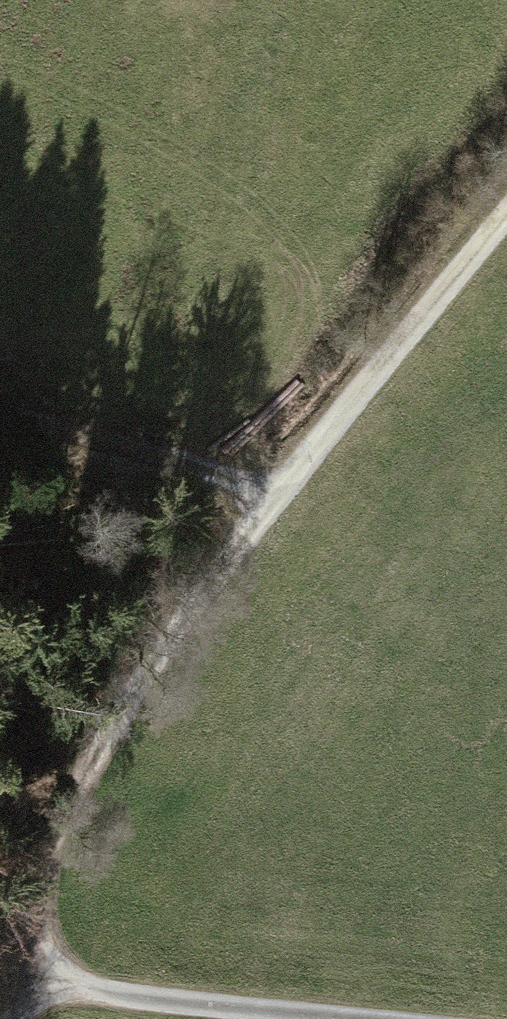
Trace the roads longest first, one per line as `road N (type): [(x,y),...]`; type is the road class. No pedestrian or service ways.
road 1 (track): [(506,208),(271,498),(72,789),(6,1018)]
road 2 (track): [(17,980),(331,1018)]
road 3 (track): [(271,498),(0,414)]

